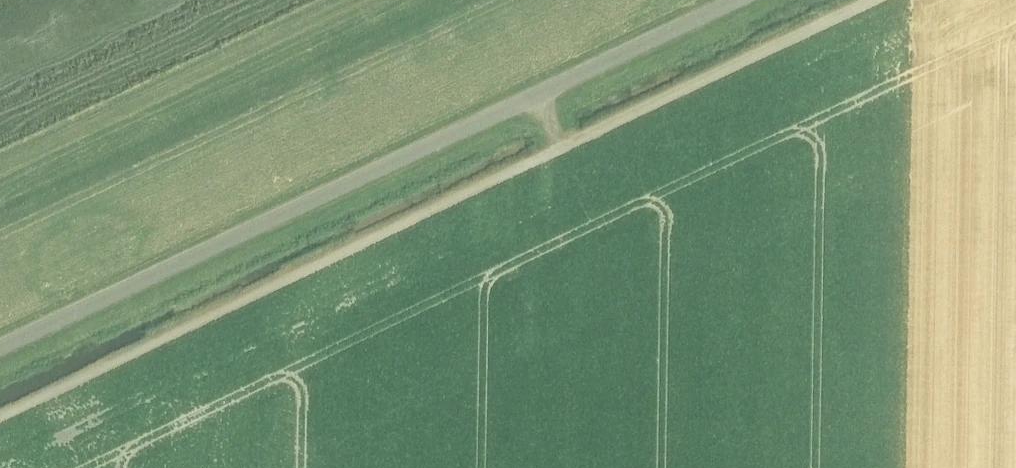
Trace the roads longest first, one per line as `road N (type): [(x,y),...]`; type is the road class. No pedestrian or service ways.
road 1 (unclassified): [(741,0),(0,348)]

